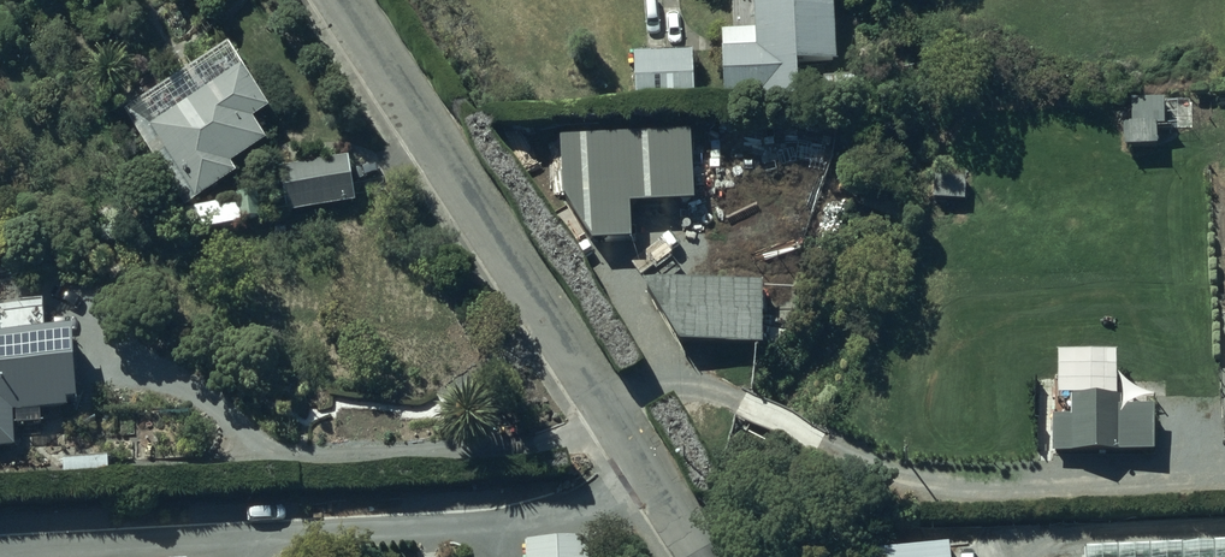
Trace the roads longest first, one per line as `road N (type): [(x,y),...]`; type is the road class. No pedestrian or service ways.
road 1 (unclassified): [(705,556),(335,0)]

